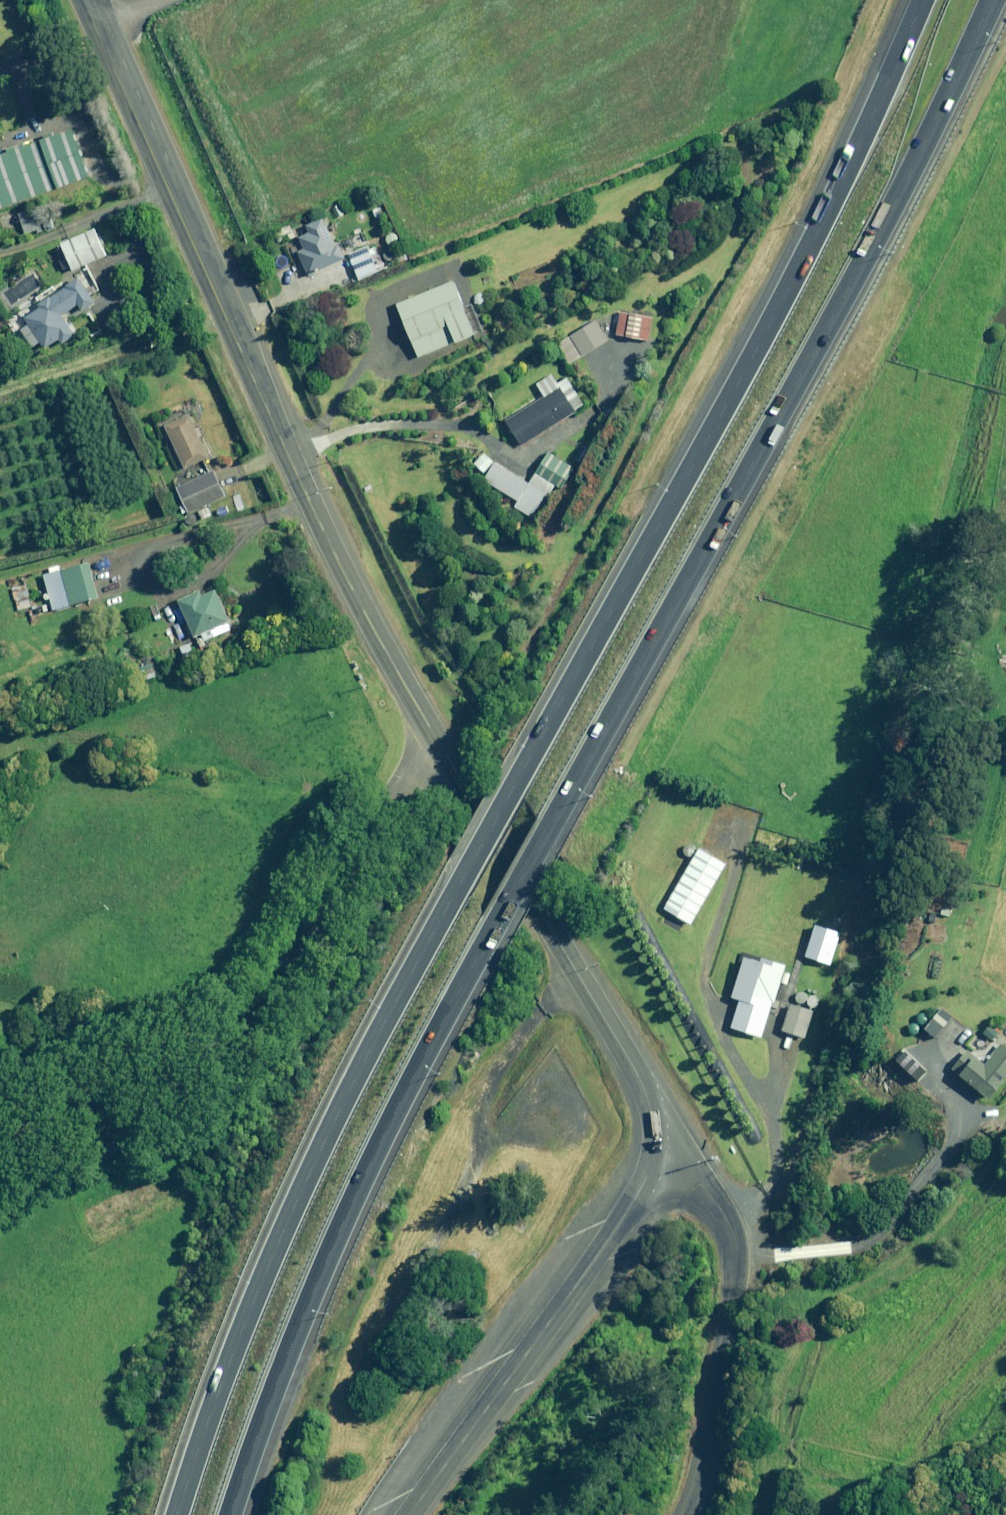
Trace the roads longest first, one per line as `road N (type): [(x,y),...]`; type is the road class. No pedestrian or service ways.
road 1 (motorway): [(990,0),(793,386),(340,1220),(230,1514)]
road 2 (motorway): [(176,1514),(217,1392),(310,1170),(789,282),(922,0)]
road 3 (secondary): [(433,738),(298,478),(82,0)]
road 4 (unclassified): [(0,1163),(156,1099),(265,1013),(391,793),(433,738)]
road 5 (secondary): [(654,1152),(640,1080),(433,738)]
road 6 (secondary): [(409,1514),(636,1196),(654,1152)]
road 7 (tertiary): [(684,1514),(703,1456),(736,1253),(712,1198),(654,1152)]
road 8 (track): [(577,971),(489,1073),(476,1105),(472,1165),(412,1278)]

